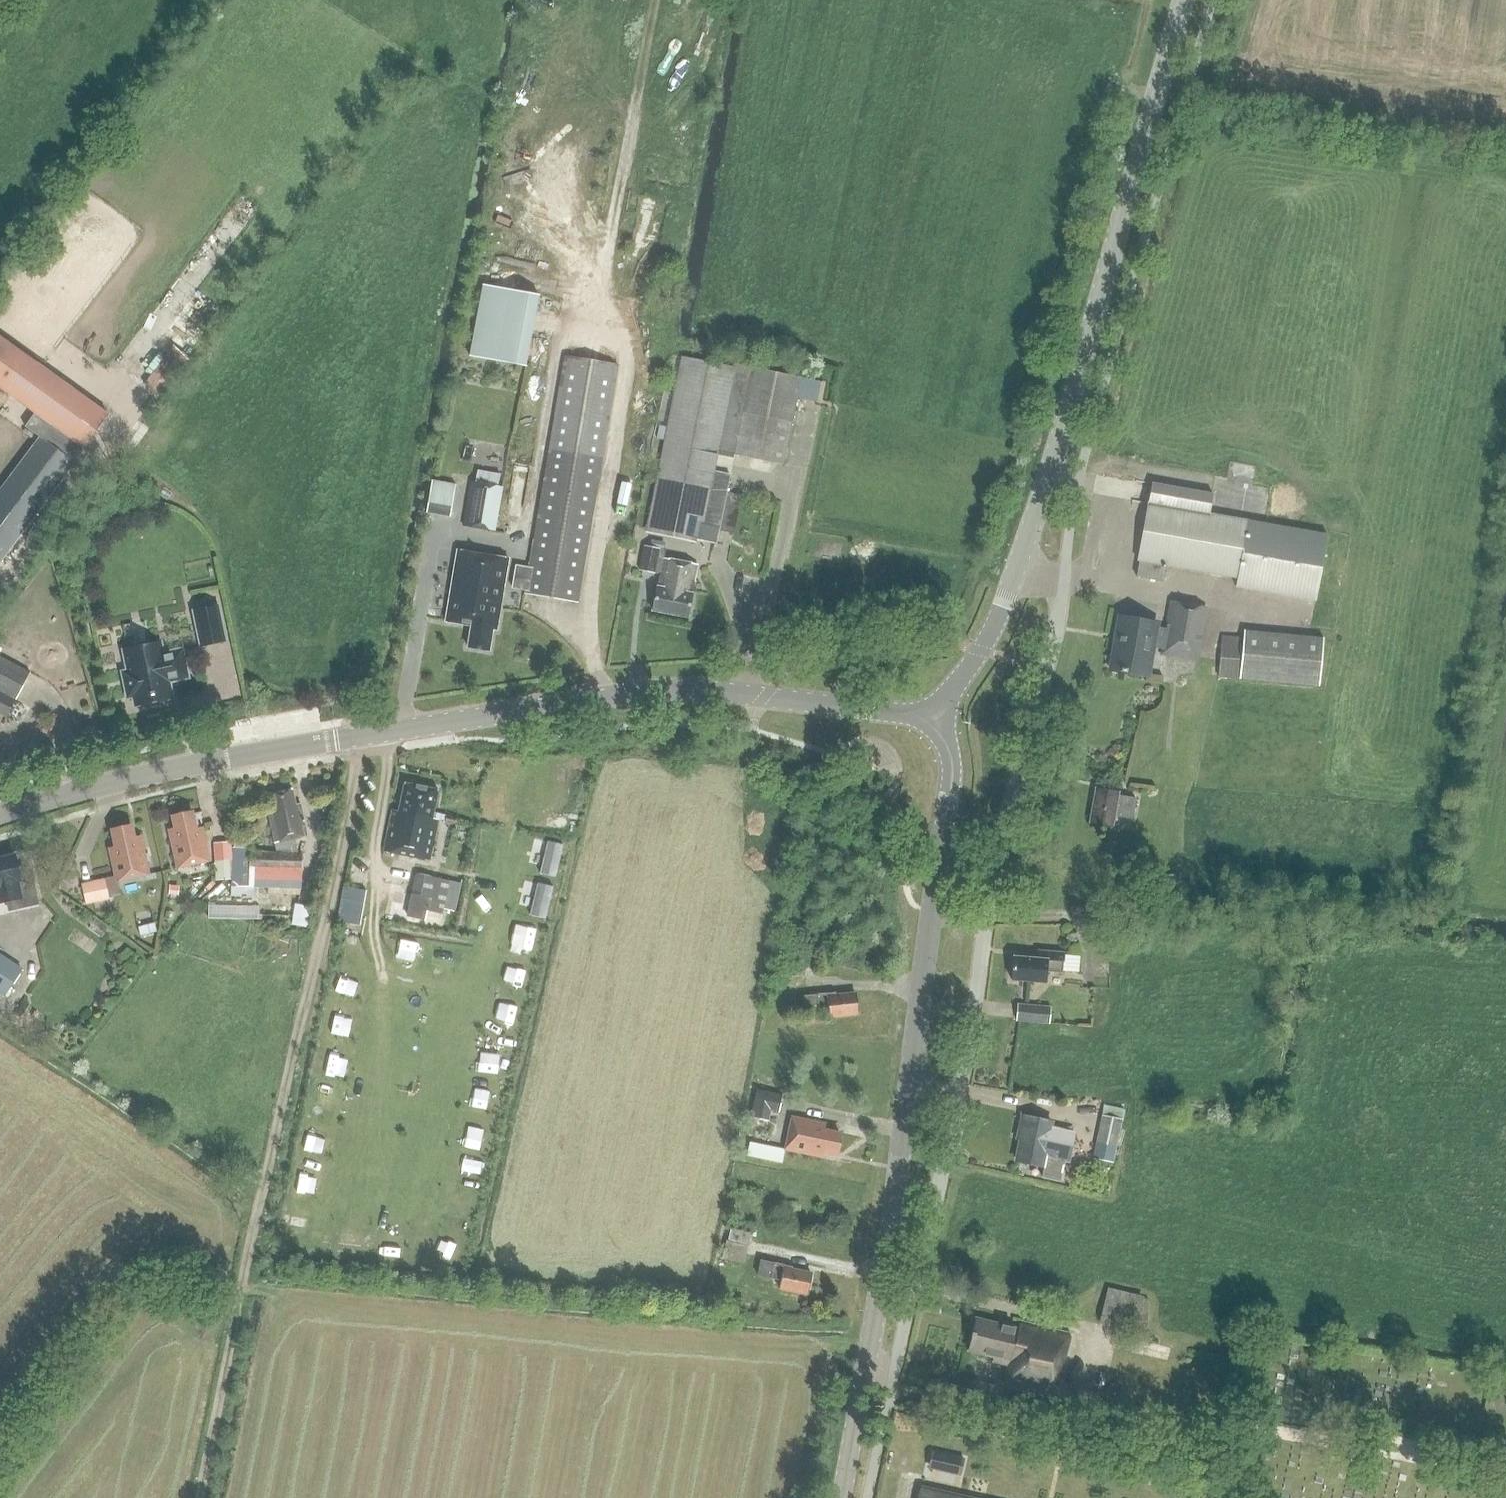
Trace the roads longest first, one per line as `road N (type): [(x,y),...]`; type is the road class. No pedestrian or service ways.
road 1 (tertiary): [(765,696),(705,688),(514,711),(162,771),(0,814)]
road 2 (tertiary): [(1013,571),(1185,0)]
road 3 (track): [(362,737),(263,1196)]
road 4 (tertiary): [(841,1497),(908,1087)]
road 5 (unclassified): [(1064,583),(989,916)]
road 6 (unclassified): [(961,1094),(890,1390)]
road 7 (track): [(391,732),(375,847),(373,934),(383,976)]
road 8 (track): [(246,1276),(199,1497)]
road 9 (tertiary): [(929,912),(949,761),(941,716)]
road 10 (unclassified): [(989,916),(961,1094)]
road 11 (tertiary): [(765,696),(941,716)]
road 12 (tertiary): [(908,1087),(929,912)]
road 13 (tertiary): [(941,716),(981,650),(1013,571)]

